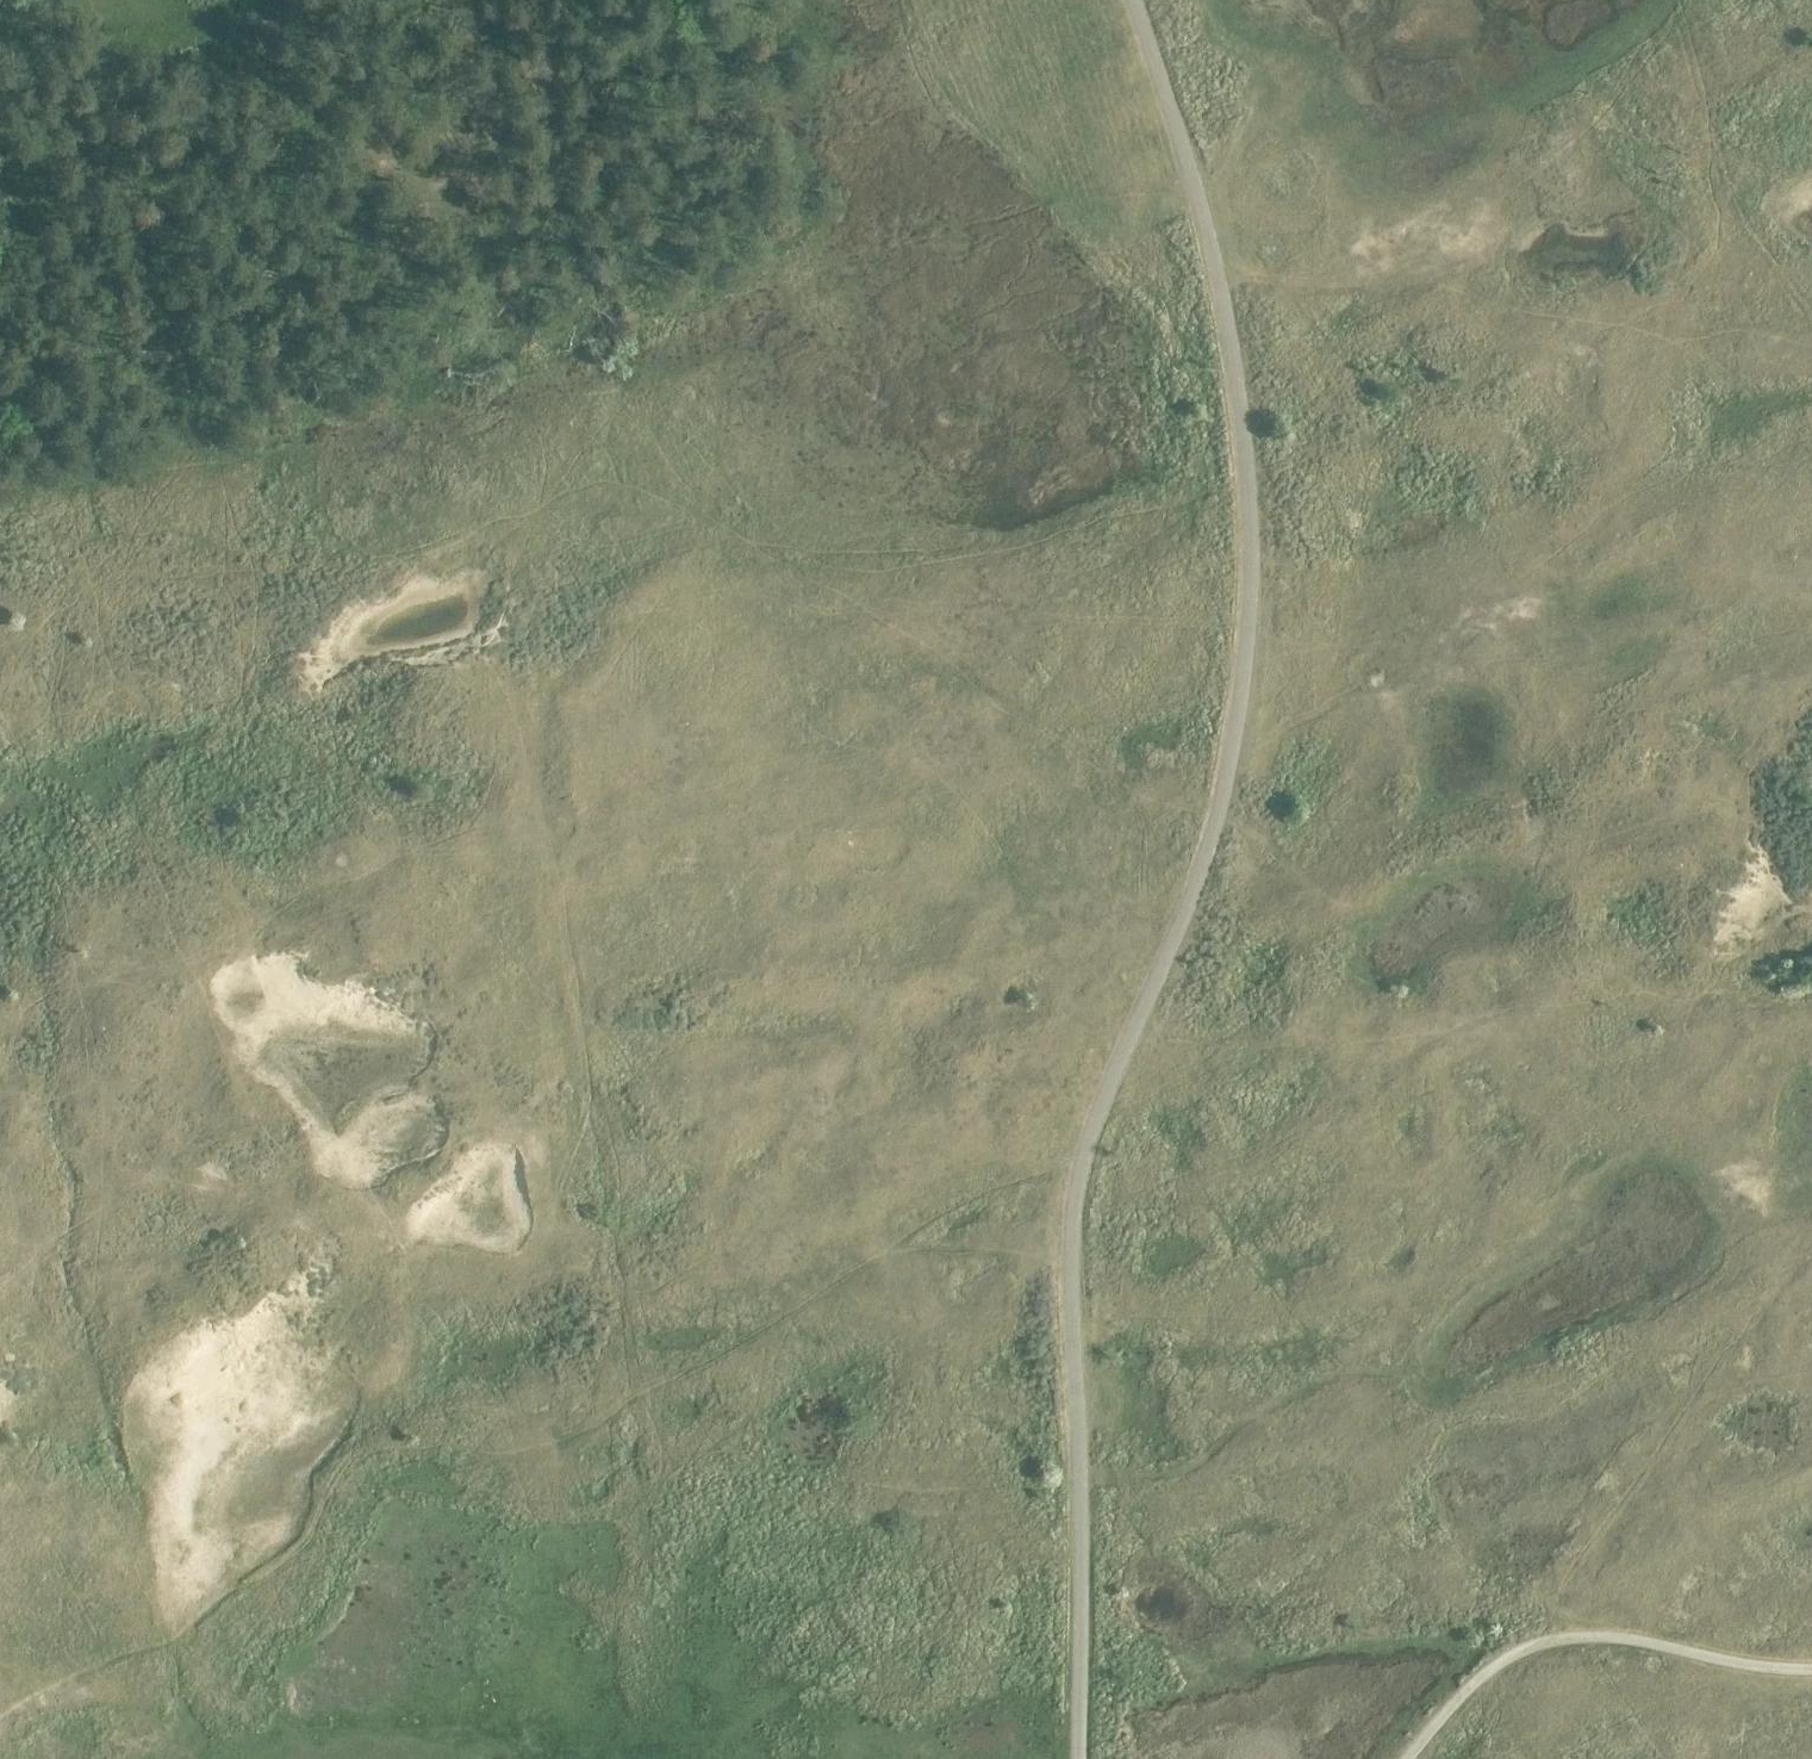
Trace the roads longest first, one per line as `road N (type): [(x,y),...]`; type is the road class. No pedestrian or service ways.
road 1 (track): [(1078,1758),(1081,1552),(1071,1239),(1078,1178),(1200,874),(1226,784),(1252,571),(1245,443),(1209,235),(1131,0)]
road 2 (track): [(1406,1758),(1495,1661),(1554,1636),(1602,1634),(1811,1670)]

